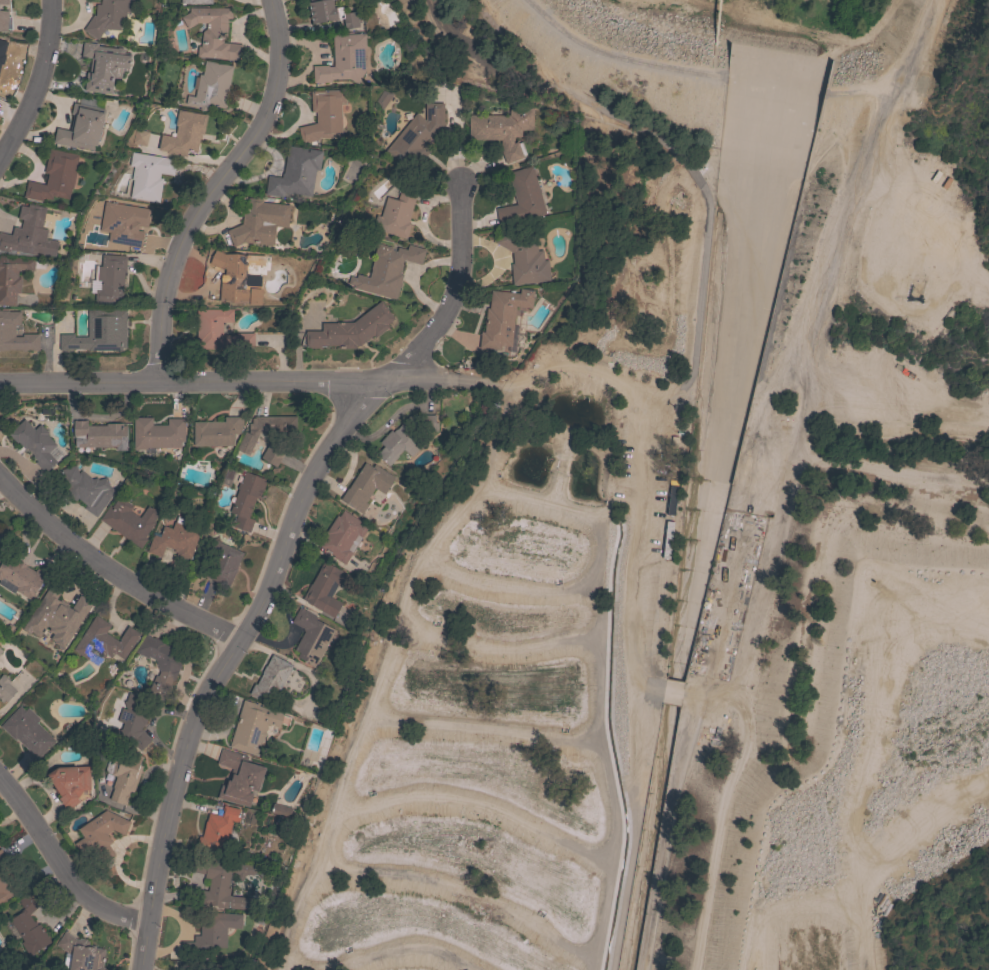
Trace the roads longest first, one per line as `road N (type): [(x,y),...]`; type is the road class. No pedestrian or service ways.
road 1 (track): [(683,691),(707,686),(732,659),(781,532),(813,332),(853,191),(929,0)]
road 2 (residential): [(140,969),(168,808),(198,709),(272,582),(307,484),(364,396),(365,382)]
road 3 (track): [(681,390),(661,441),(655,696),(610,969)]
road 4 (track): [(424,0),(445,34),(660,144),(698,178),(711,206),(691,373),(681,390)]
road 5 (residential): [(0,385),(448,381)]
road 6 (residential): [(157,383),(170,275),(205,200),(263,126),(274,90),(268,0)]
road 7 (track): [(683,691),(738,704),(747,726),(697,969)]
road 8 (residential): [(0,477),(104,566),(238,640)]
road 9 (track): [(641,969),(691,692)]
road 10 (track): [(681,390),(642,401),(578,366),(518,382),(448,381)]
road 11 (residential): [(387,382),(451,298),(460,268),(460,185)]
road 12 (residential): [(147,919),(109,911),(77,890),(0,777)]
road 13 (residential): [(48,0),(48,46),(0,155)]

